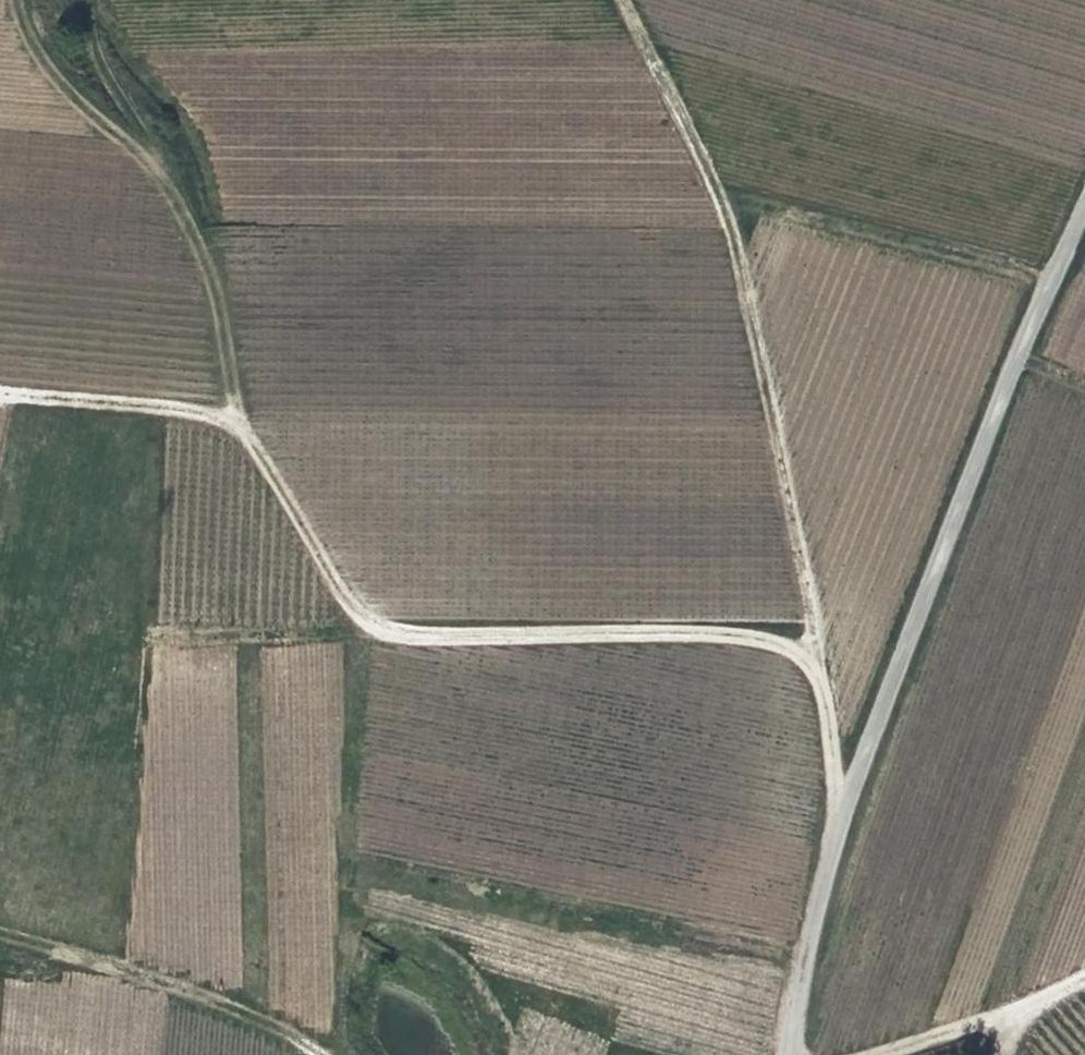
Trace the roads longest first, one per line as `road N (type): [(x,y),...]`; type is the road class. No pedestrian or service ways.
road 1 (track): [(825,834),(820,687),(748,632),(381,634),(230,417),(0,397)]
road 2 (track): [(1084,222),(825,834),(780,1054)]
road 3 (track): [(820,687),(737,239),(615,0)]
road 4 (track): [(144,409),(130,975)]
road 5 (track): [(7,0),(58,99),(147,169),(217,284),(230,417)]
road 6 (track): [(316,1048),(381,634)]
road 7 (track): [(324,1054),(89,959),(0,932)]
road 8 (track): [(866,1054),(1084,966)]

